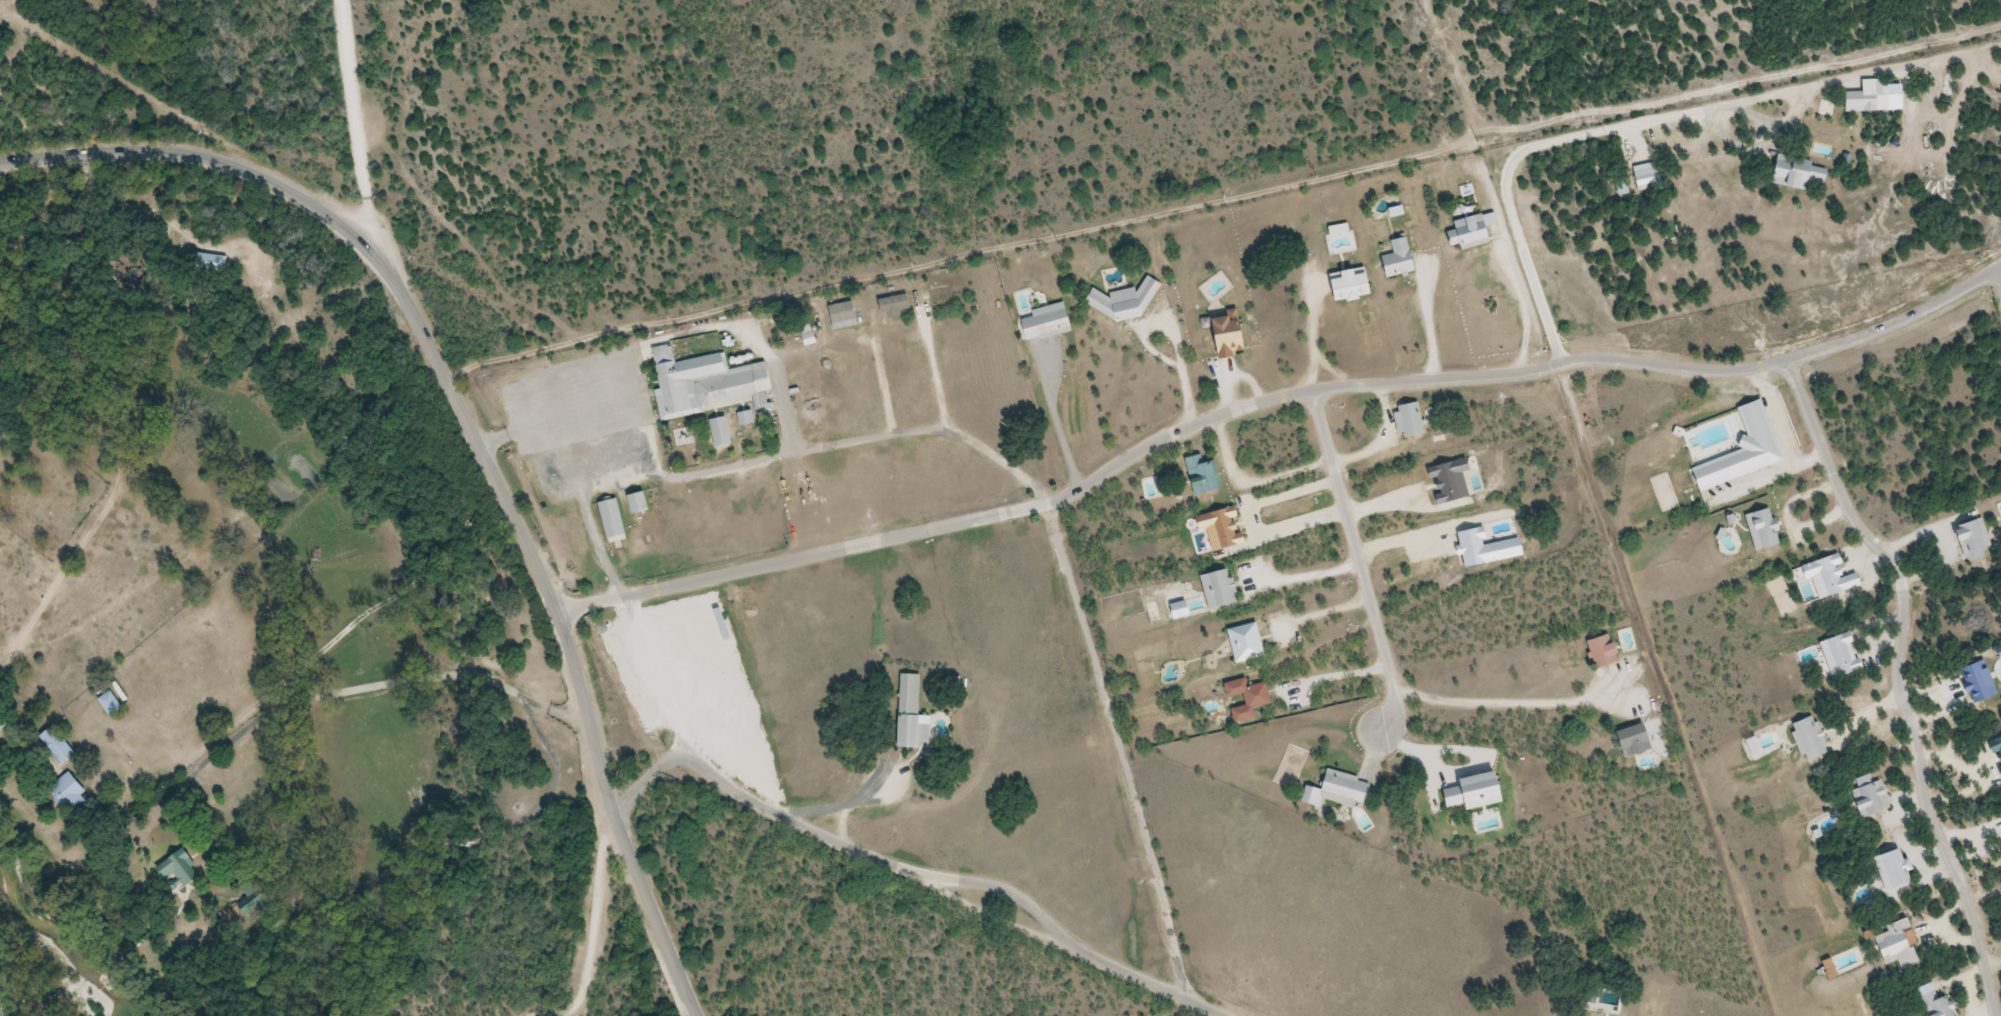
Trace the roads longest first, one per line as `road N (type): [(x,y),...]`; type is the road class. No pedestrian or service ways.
road 1 (track): [(2000,28),(1487,129),(1437,156),(498,359),(457,380)]
road 2 (residential): [(2000,265),(1897,324),(1742,373),(1588,360),(1539,373),(1262,402),(1175,433),(1053,504),(564,610)]
road 3 (tertiary): [(706,1015),(627,823),(558,595),(457,380),(386,259),(297,190),(202,155),(0,163)]
road 4 (residential): [(1217,1015),(1075,947),(1000,888),(936,878),(812,835),(714,777),(684,738),(624,597)]
road 5 (residential): [(1995,1015),(1969,903),(1928,811),(1901,703),(1906,589),(1855,523),(1786,362)]
road 6 (residential): [(624,597),(586,506),(592,487),(625,475),(686,477),(941,429),(968,439),(1053,504)]
road 7 (residential): [(1053,504),(1190,1004)]
road 8 (residential): [(1773,128),(1721,108),(1517,157),(1512,218),(1562,366)]
road 9 (residential): [(1380,741),(1392,688),(1314,392)]
road 10 (residential): [(386,259),(365,178),(346,0)]

